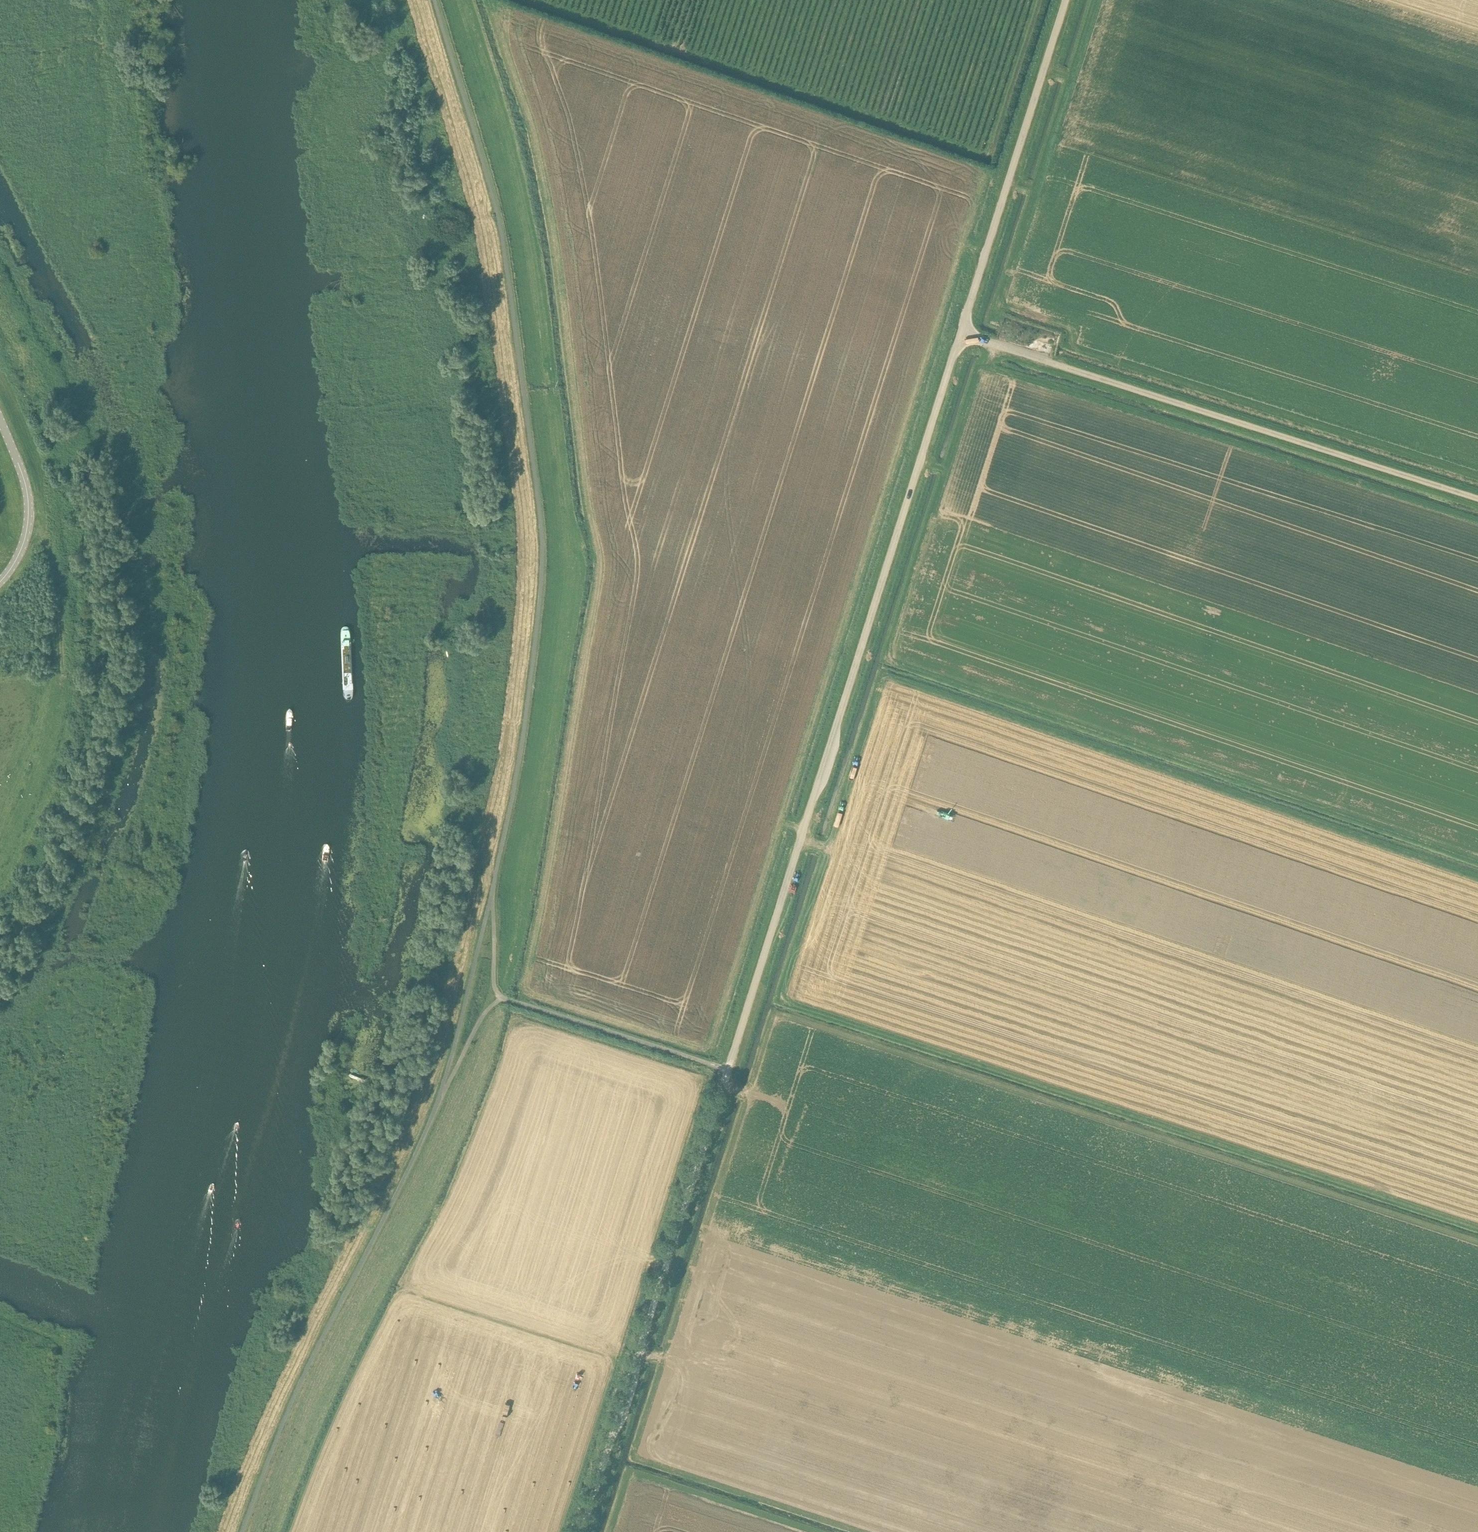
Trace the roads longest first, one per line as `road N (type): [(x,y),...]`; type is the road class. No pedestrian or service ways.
road 1 (unclassified): [(584,1531),(961,335)]
road 2 (unclassified): [(1477,500),(961,335)]
road 3 (unclassified): [(961,335),(1065,0)]
road 4 (unclassified): [(0,582),(25,541),(28,517),(23,474),(0,420)]
road 5 (track): [(1037,0),(986,153)]

